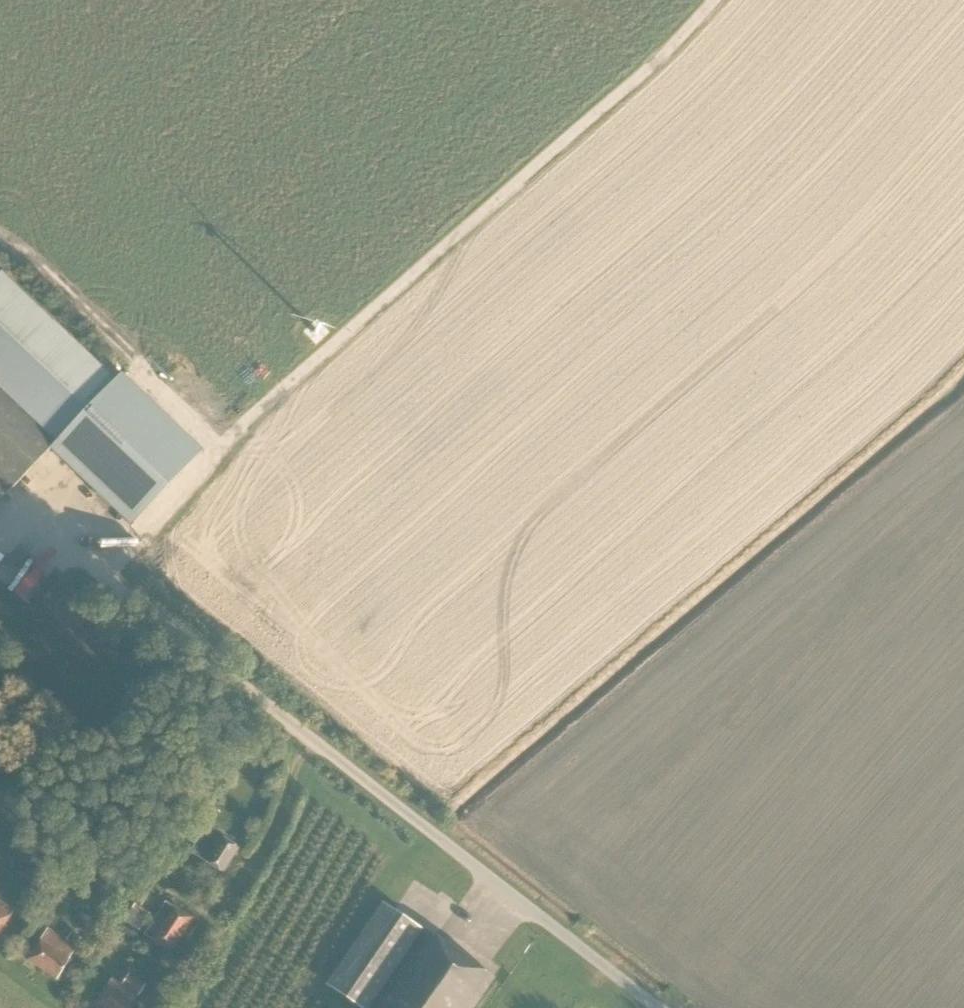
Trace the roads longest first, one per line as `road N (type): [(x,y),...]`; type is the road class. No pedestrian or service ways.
road 1 (track): [(104,570),(286,387),(642,76),(715,0)]
road 2 (unclassified): [(657,1007),(304,739),(104,570)]

